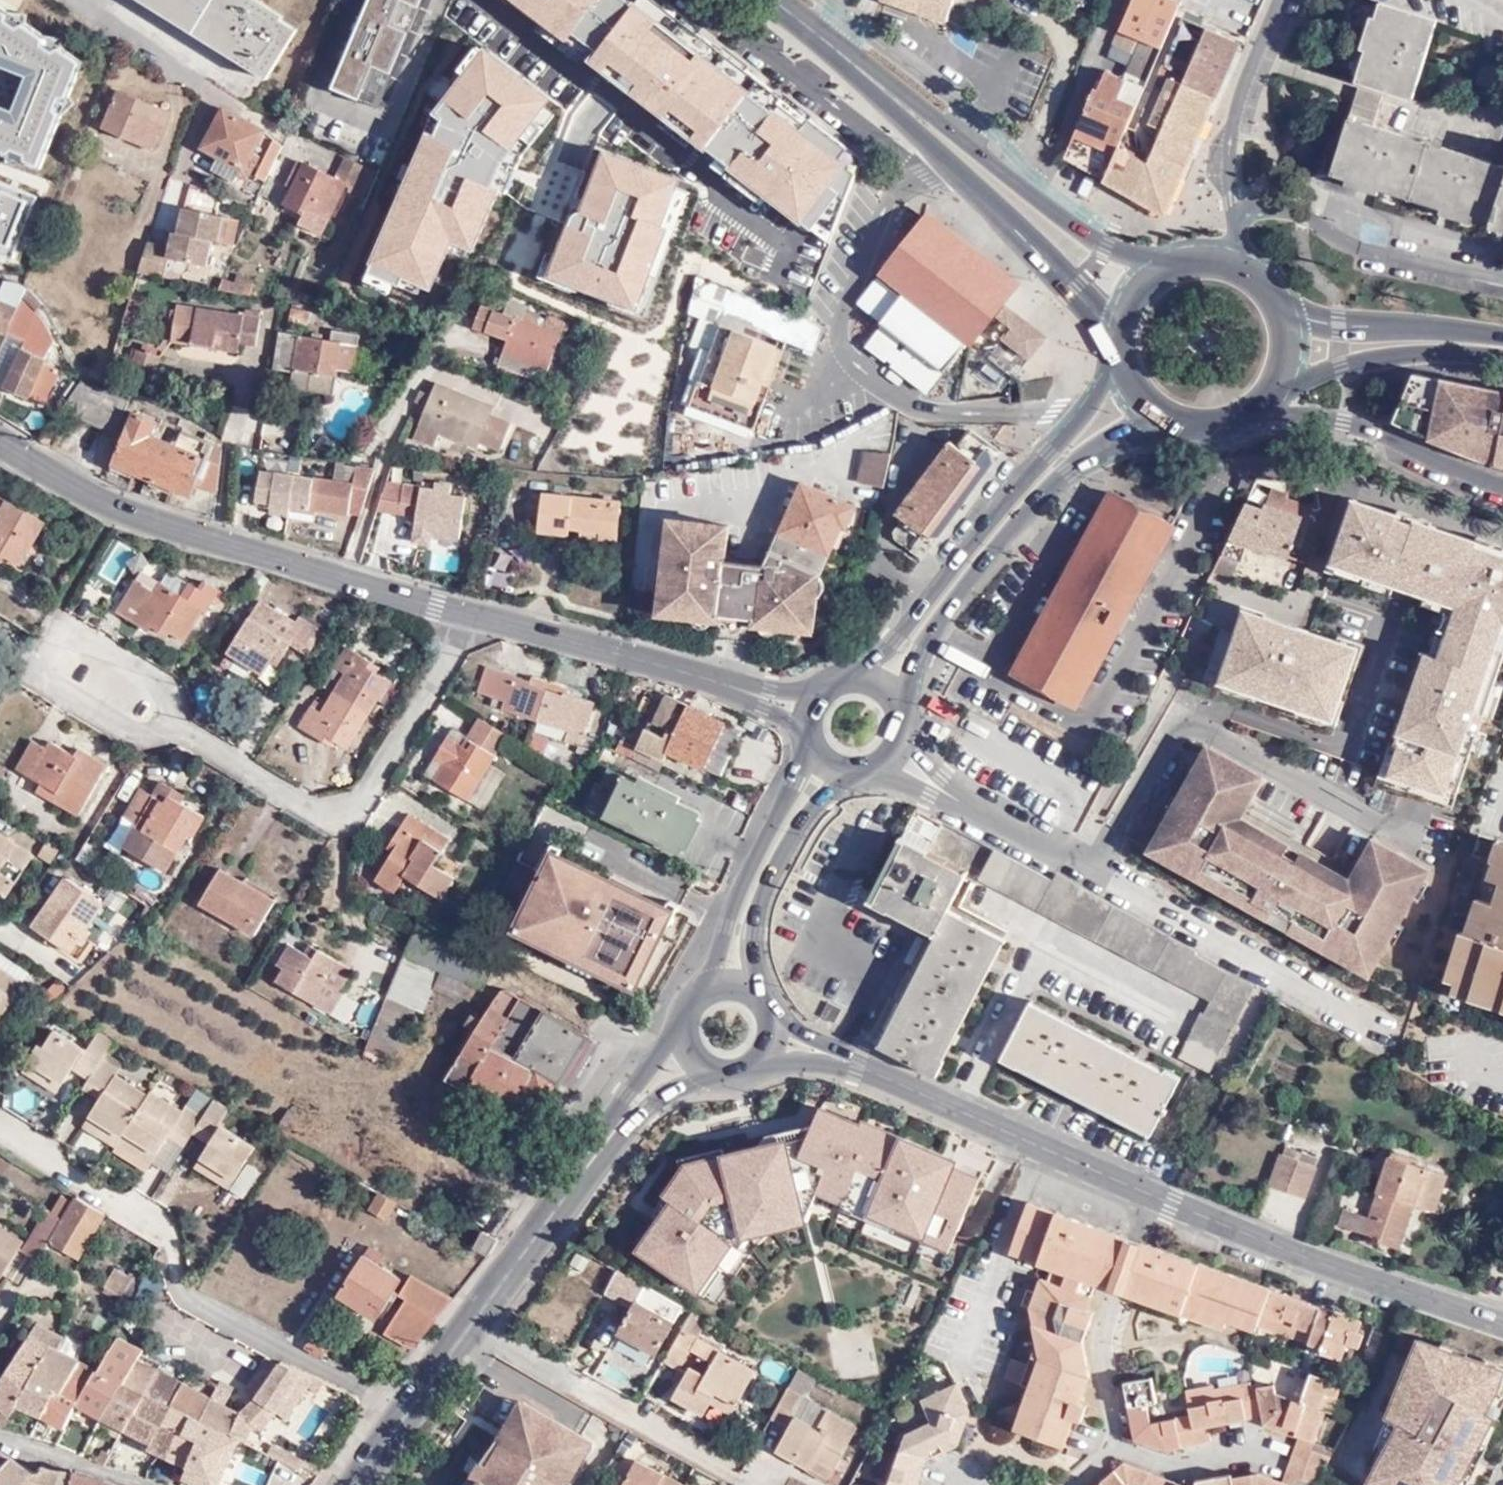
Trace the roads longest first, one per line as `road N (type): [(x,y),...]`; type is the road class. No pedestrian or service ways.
road 1 (tertiary): [(0,439),(113,506),(187,534),(722,682),(804,712)]
road 2 (unclassified): [(841,1057),(1221,1224),(1502,1321)]
road 3 (residential): [(964,802),(1391,1028)]
road 4 (secondary): [(359,1484),(638,1101)]
road 5 (secondary): [(1117,350),(1083,409),(897,640),(861,669)]
road 6 (secondary): [(905,696),(936,631),(1069,469),(1139,430),(1173,423)]
road 7 (primary): [(899,98),(1117,332)]
road 8 (primary): [(1159,267),(1103,248),(899,98)]
road 9 (residential): [(1235,215),(1278,203),(1355,247),(1502,278)]
road 10 (secondary): [(1259,409),(1344,421),(1502,491)]
road 11 (secondary): [(810,751),(751,855),(708,982)]
road 12 (secondary): [(763,991),(755,960),(763,903),(801,832),(847,778)]
road 13 (primary): [(1274,394),(1384,357),(1502,357)]
road 14 (residential): [(1235,215),(1230,148),(1241,88),(1281,0)]
road 15 (primary): [(1502,335),(1339,325),(1284,306)]
road 16 (residential): [(151,1484),(0,1438)]
road 17 (primary): [(899,98),(785,0)]

